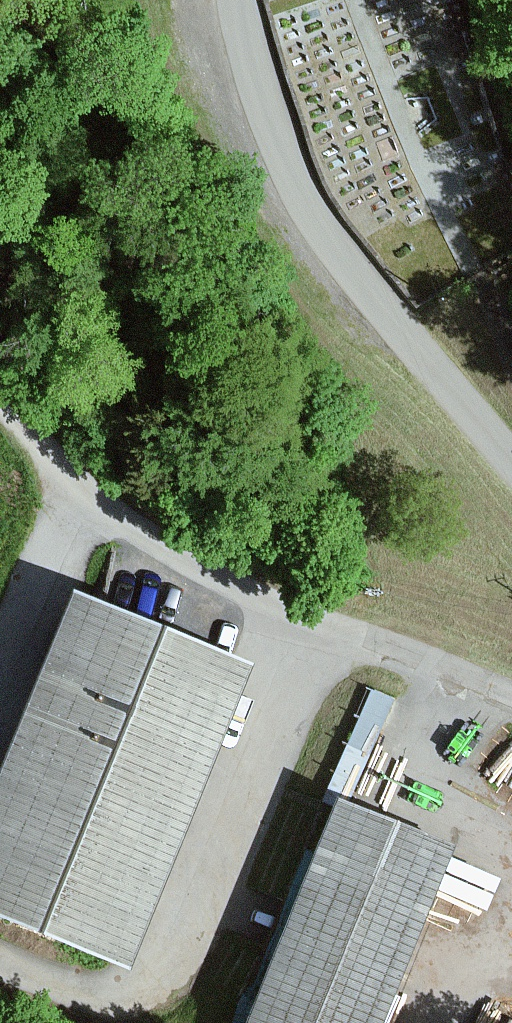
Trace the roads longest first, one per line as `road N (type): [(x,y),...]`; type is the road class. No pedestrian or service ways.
road 1 (track): [(511,692),(292,610),(81,498),(0,404)]
road 2 (unclassified): [(511,478),(325,236),(282,150),(241,0)]
road 3 (track): [(0,963),(75,993),(122,992),(162,965),(315,619)]
road 4 (track): [(444,665),(427,763),(511,842)]
road 5 (track): [(81,498),(0,667)]

